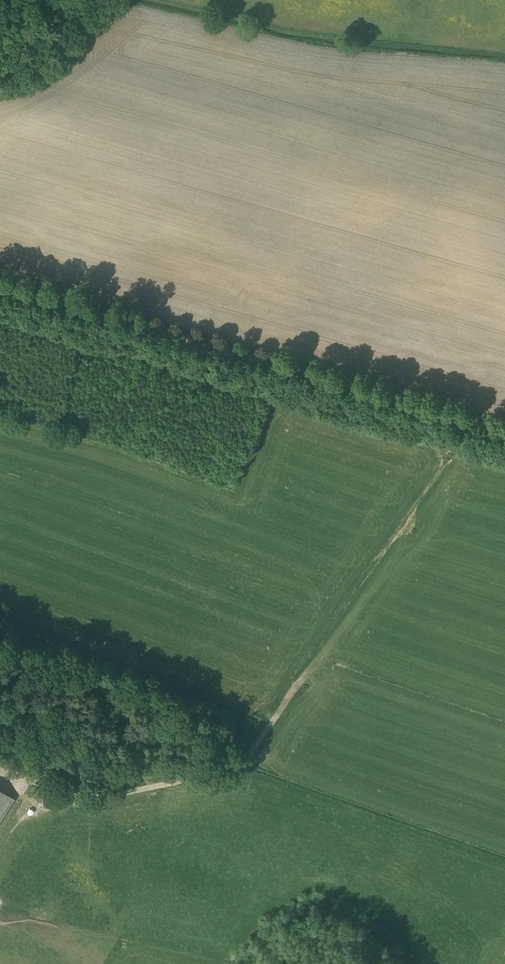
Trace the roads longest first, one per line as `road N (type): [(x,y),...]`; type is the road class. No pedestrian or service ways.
road 1 (track): [(504,433),(0,287)]

